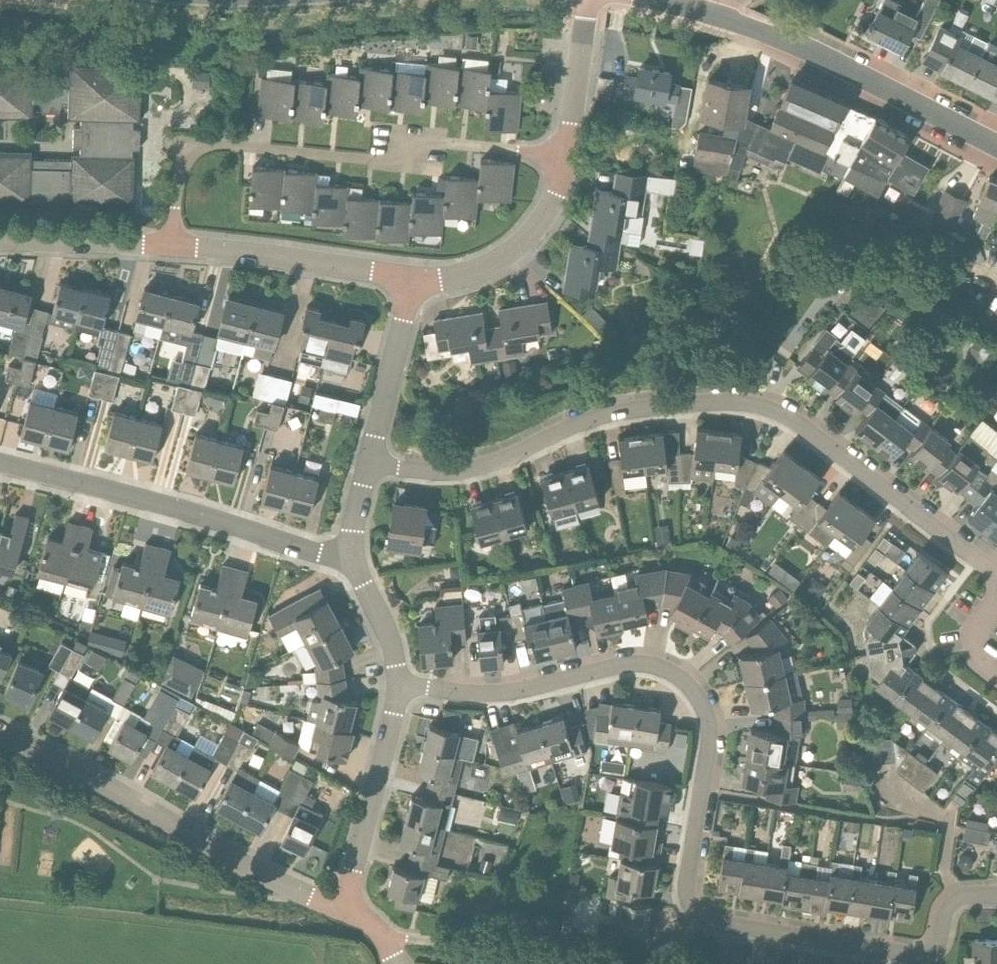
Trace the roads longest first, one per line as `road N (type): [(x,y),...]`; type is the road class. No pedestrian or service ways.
road 1 (residential): [(397,684),(498,695),(637,664),(681,680),(702,704),(709,738),(687,897),(713,924),(914,957),(936,947),(957,901),(996,899)]
road 2 (residential): [(996,577),(792,420),(762,407),(629,411),(474,471),(370,463)]
road 3 (residential): [(171,244),(184,159),(210,145),(370,161),(446,144),(564,157)]
road 4 (residential): [(345,911),(0,733)]
road 5 (residential): [(357,563),(0,464)]
road 6 (tertiary): [(996,148),(800,49),(659,0)]
road 7 (residential): [(413,282),(171,244)]
road 8 (residential): [(345,911),(397,684)]
road 9 (unclassified): [(606,963),(383,936)]
road 10 (residential): [(564,157),(541,223),(514,251),(449,281),(413,282)]
road 11 (residential): [(370,463),(413,282)]
road 12 (residential): [(171,244),(0,242)]
road 13 (residential): [(585,29),(564,157)]
road 14 (residential): [(397,684),(389,635),(357,563)]

